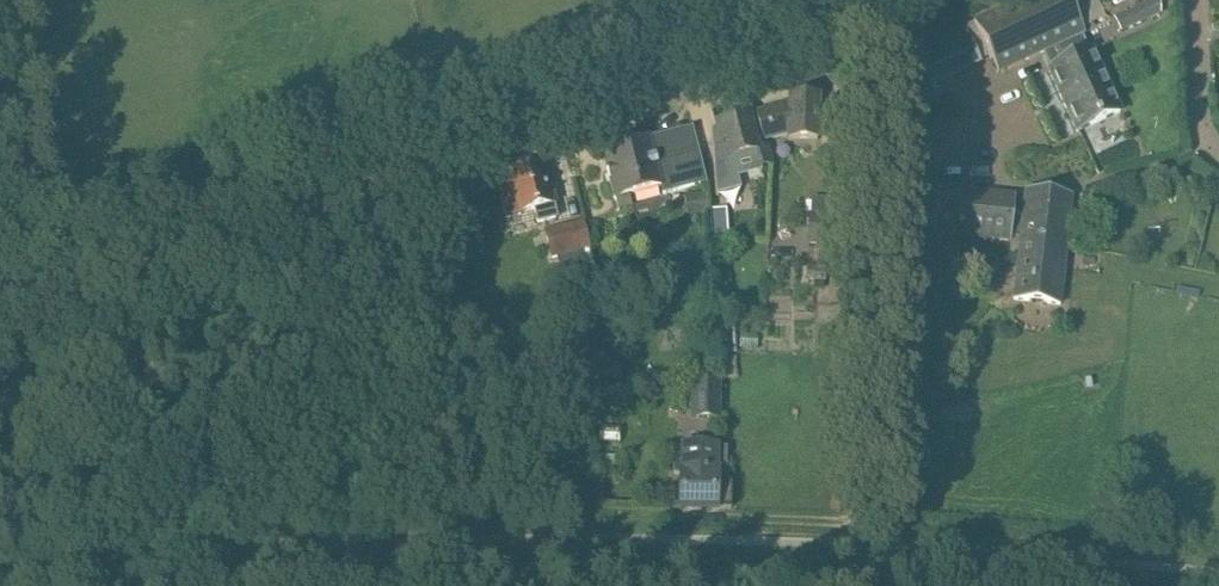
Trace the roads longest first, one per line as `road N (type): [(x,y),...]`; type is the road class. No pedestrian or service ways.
road 1 (unclassified): [(0,290),(31,314),(101,316),(293,224),(862,0)]
road 2 (residential): [(1195,0),(1198,100),(1218,154)]

